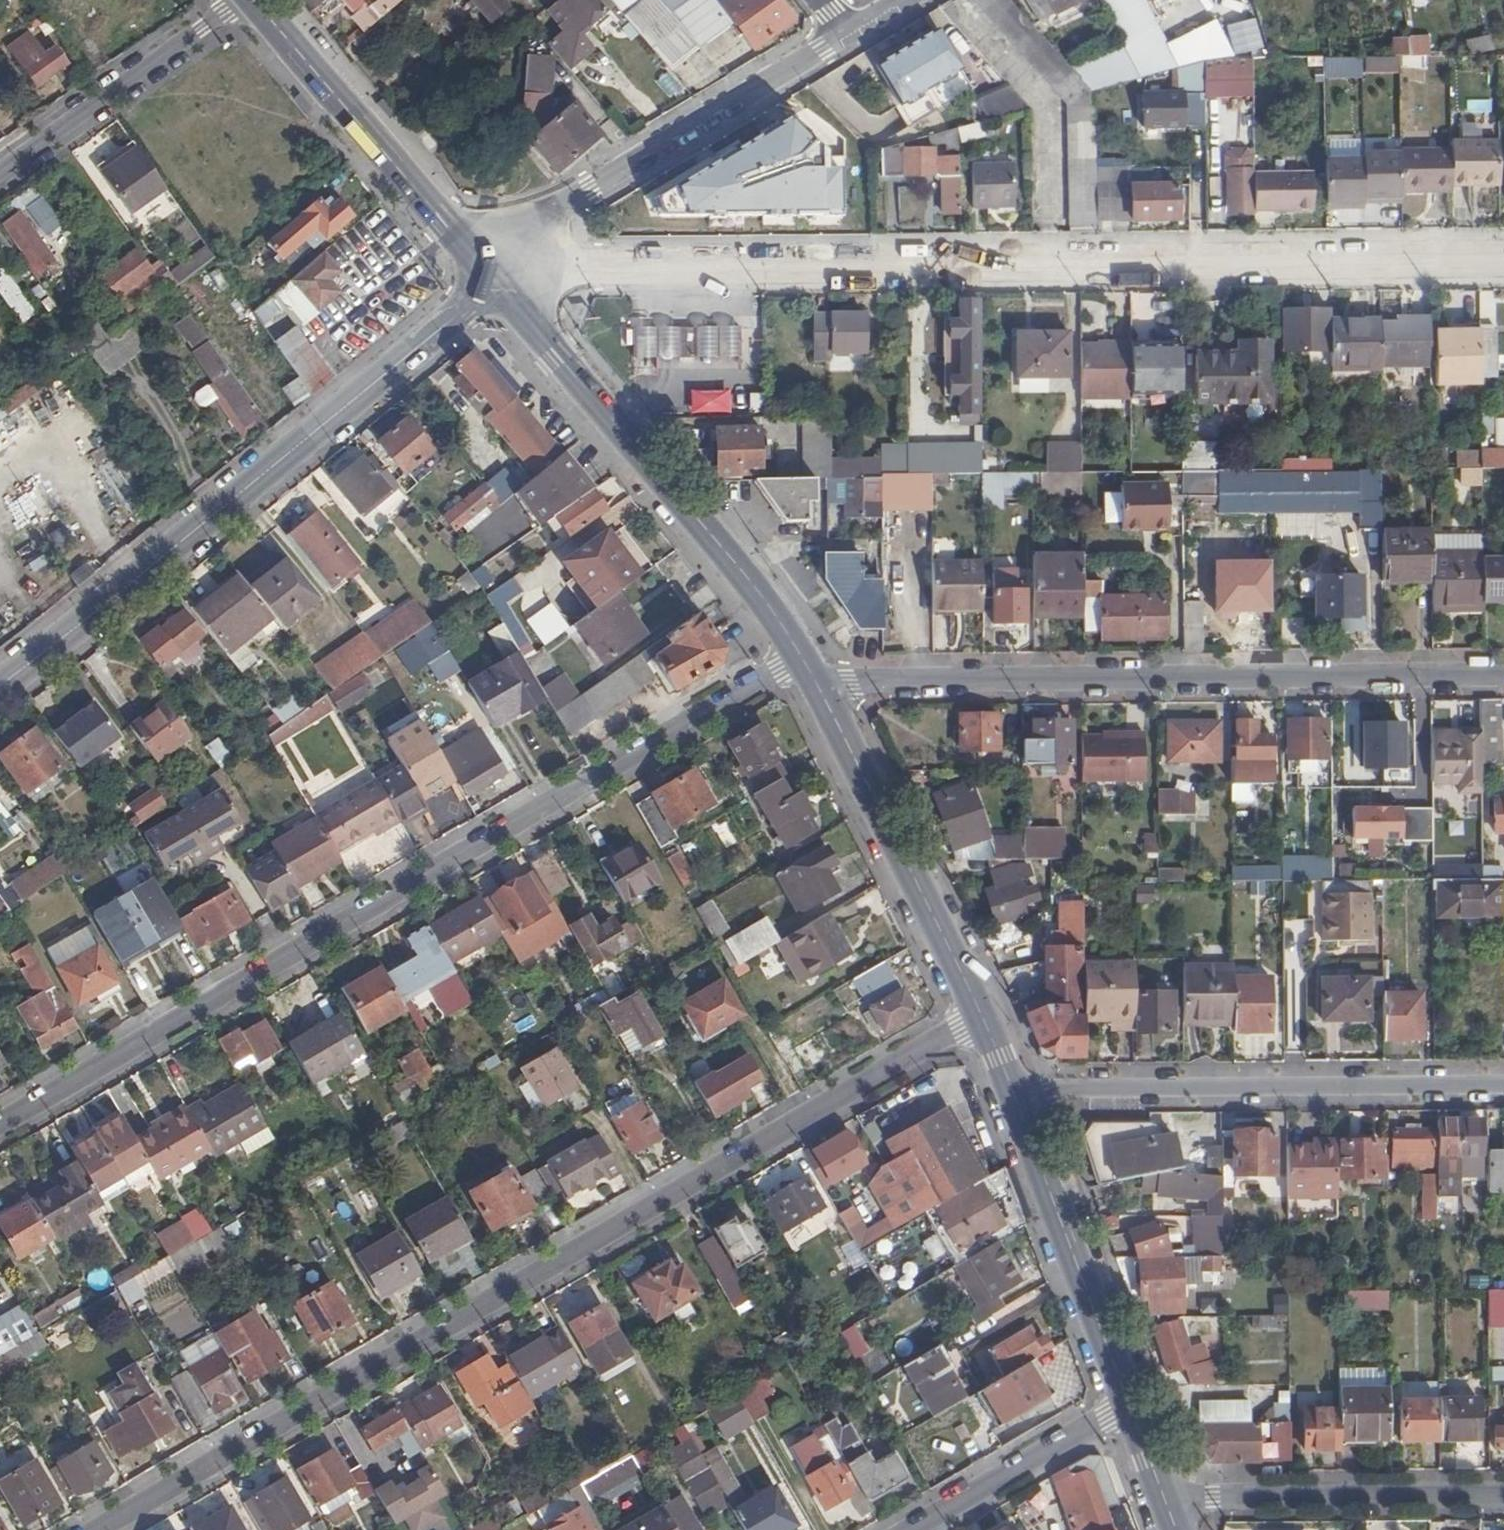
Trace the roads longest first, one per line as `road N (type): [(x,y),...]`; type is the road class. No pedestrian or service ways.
road 1 (residential): [(94,1529),(981,1015)]
road 2 (residential): [(494,281),(598,269),(1503,261)]
road 3 (residential): [(803,657),(0,1120)]
road 4 (residential): [(816,683),(1503,677)]
road 5 (secondary): [(494,281),(0,683)]
road 6 (residential): [(1503,1087),(1013,1098)]
road 7 (primary): [(494,281),(746,577),(803,657)]
road 8 (residential): [(846,31),(590,189),(494,281)]
road 9 (primary): [(816,683),(981,1015)]
road 10 (primary): [(253,0),(494,281)]
road 11 (residential): [(1164,1502),(1503,1498)]
road 12 (primary): [(1013,1098),(1127,1401)]
road 13 (residential): [(0,171),(239,0)]
road 14 (residential): [(1127,1401),(906,1529)]

